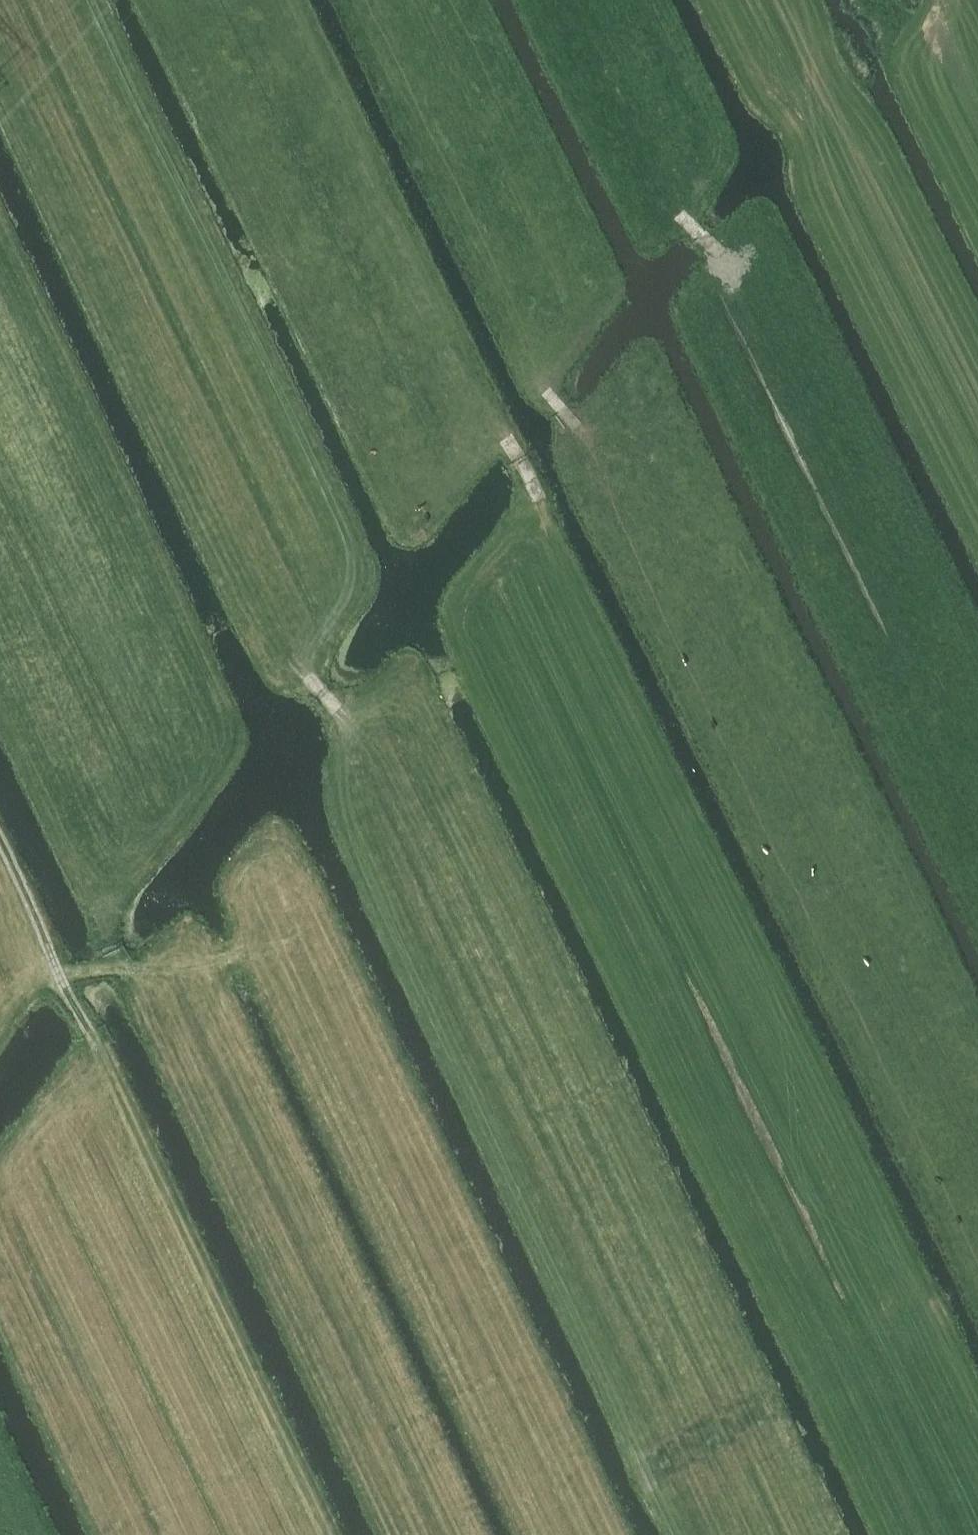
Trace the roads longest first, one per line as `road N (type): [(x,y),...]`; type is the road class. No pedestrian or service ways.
road 1 (track): [(426,1534),(156,978),(108,977),(64,990)]
road 2 (track): [(90,1031),(0,844)]

